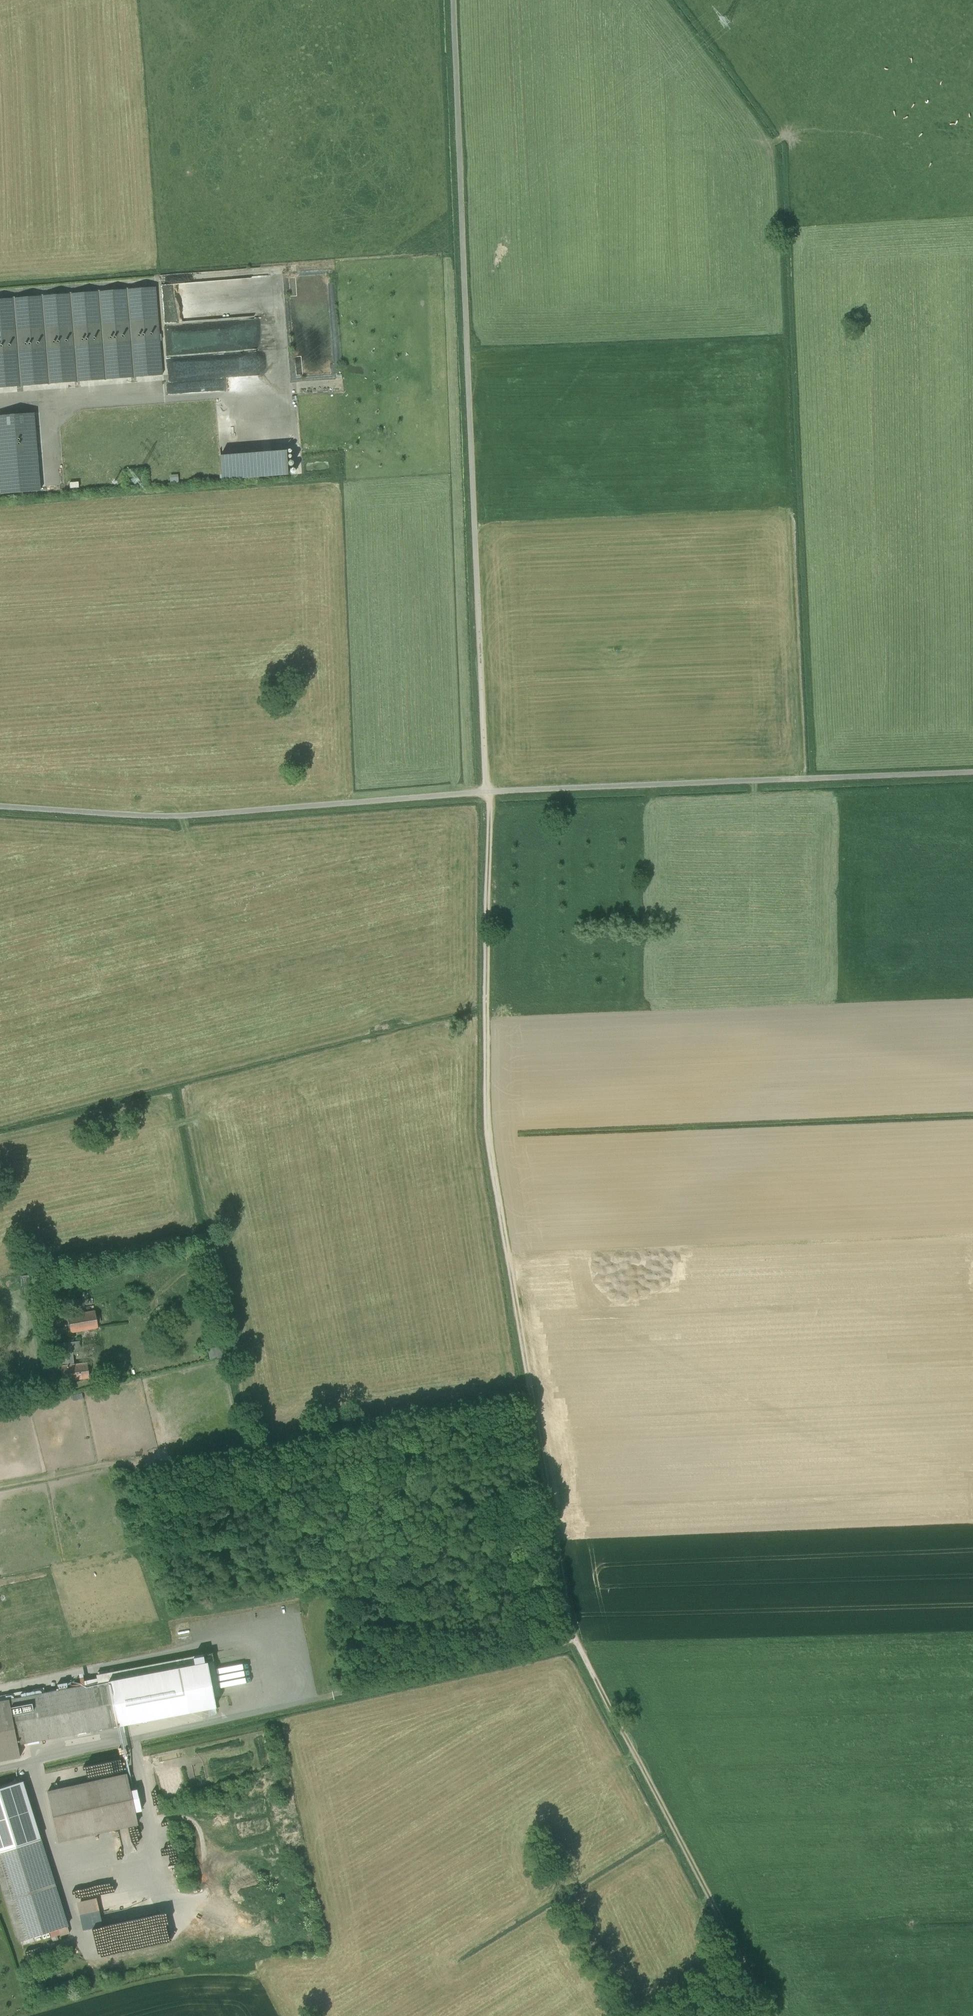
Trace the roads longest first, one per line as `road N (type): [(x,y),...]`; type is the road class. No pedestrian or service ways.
road 1 (track): [(453,0),(487,793),(487,1129),(576,1641)]
road 2 (track): [(972,773),(487,793),(159,817),(0,807)]
road 3 (track): [(576,1641),(771,2015)]
road 4 (track): [(282,1707),(576,1641)]

